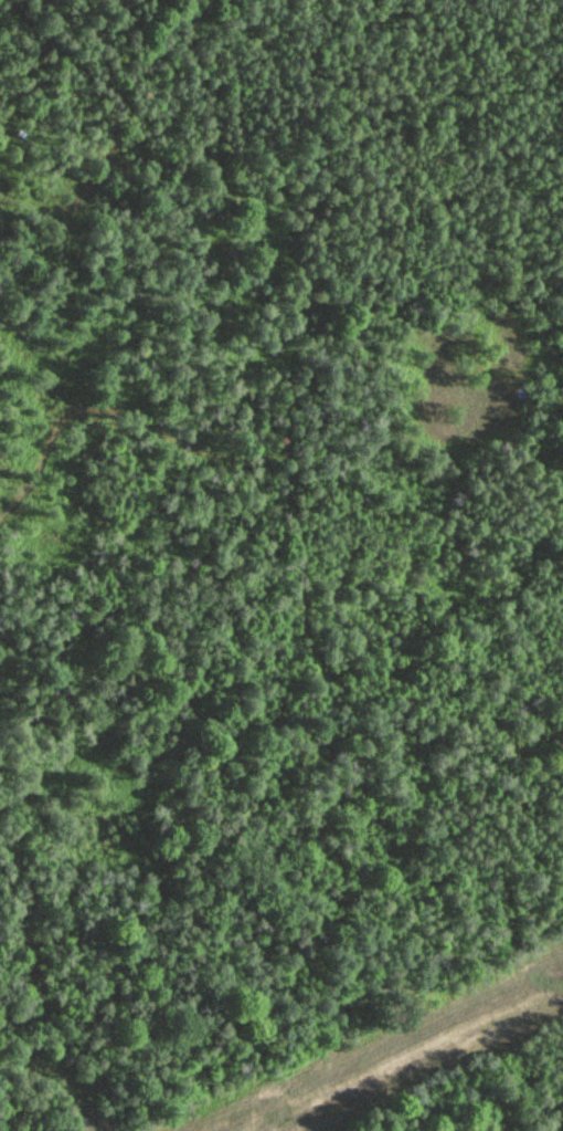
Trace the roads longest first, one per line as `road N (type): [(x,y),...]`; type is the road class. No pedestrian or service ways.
road 1 (track): [(309,1130),(562,1017)]

